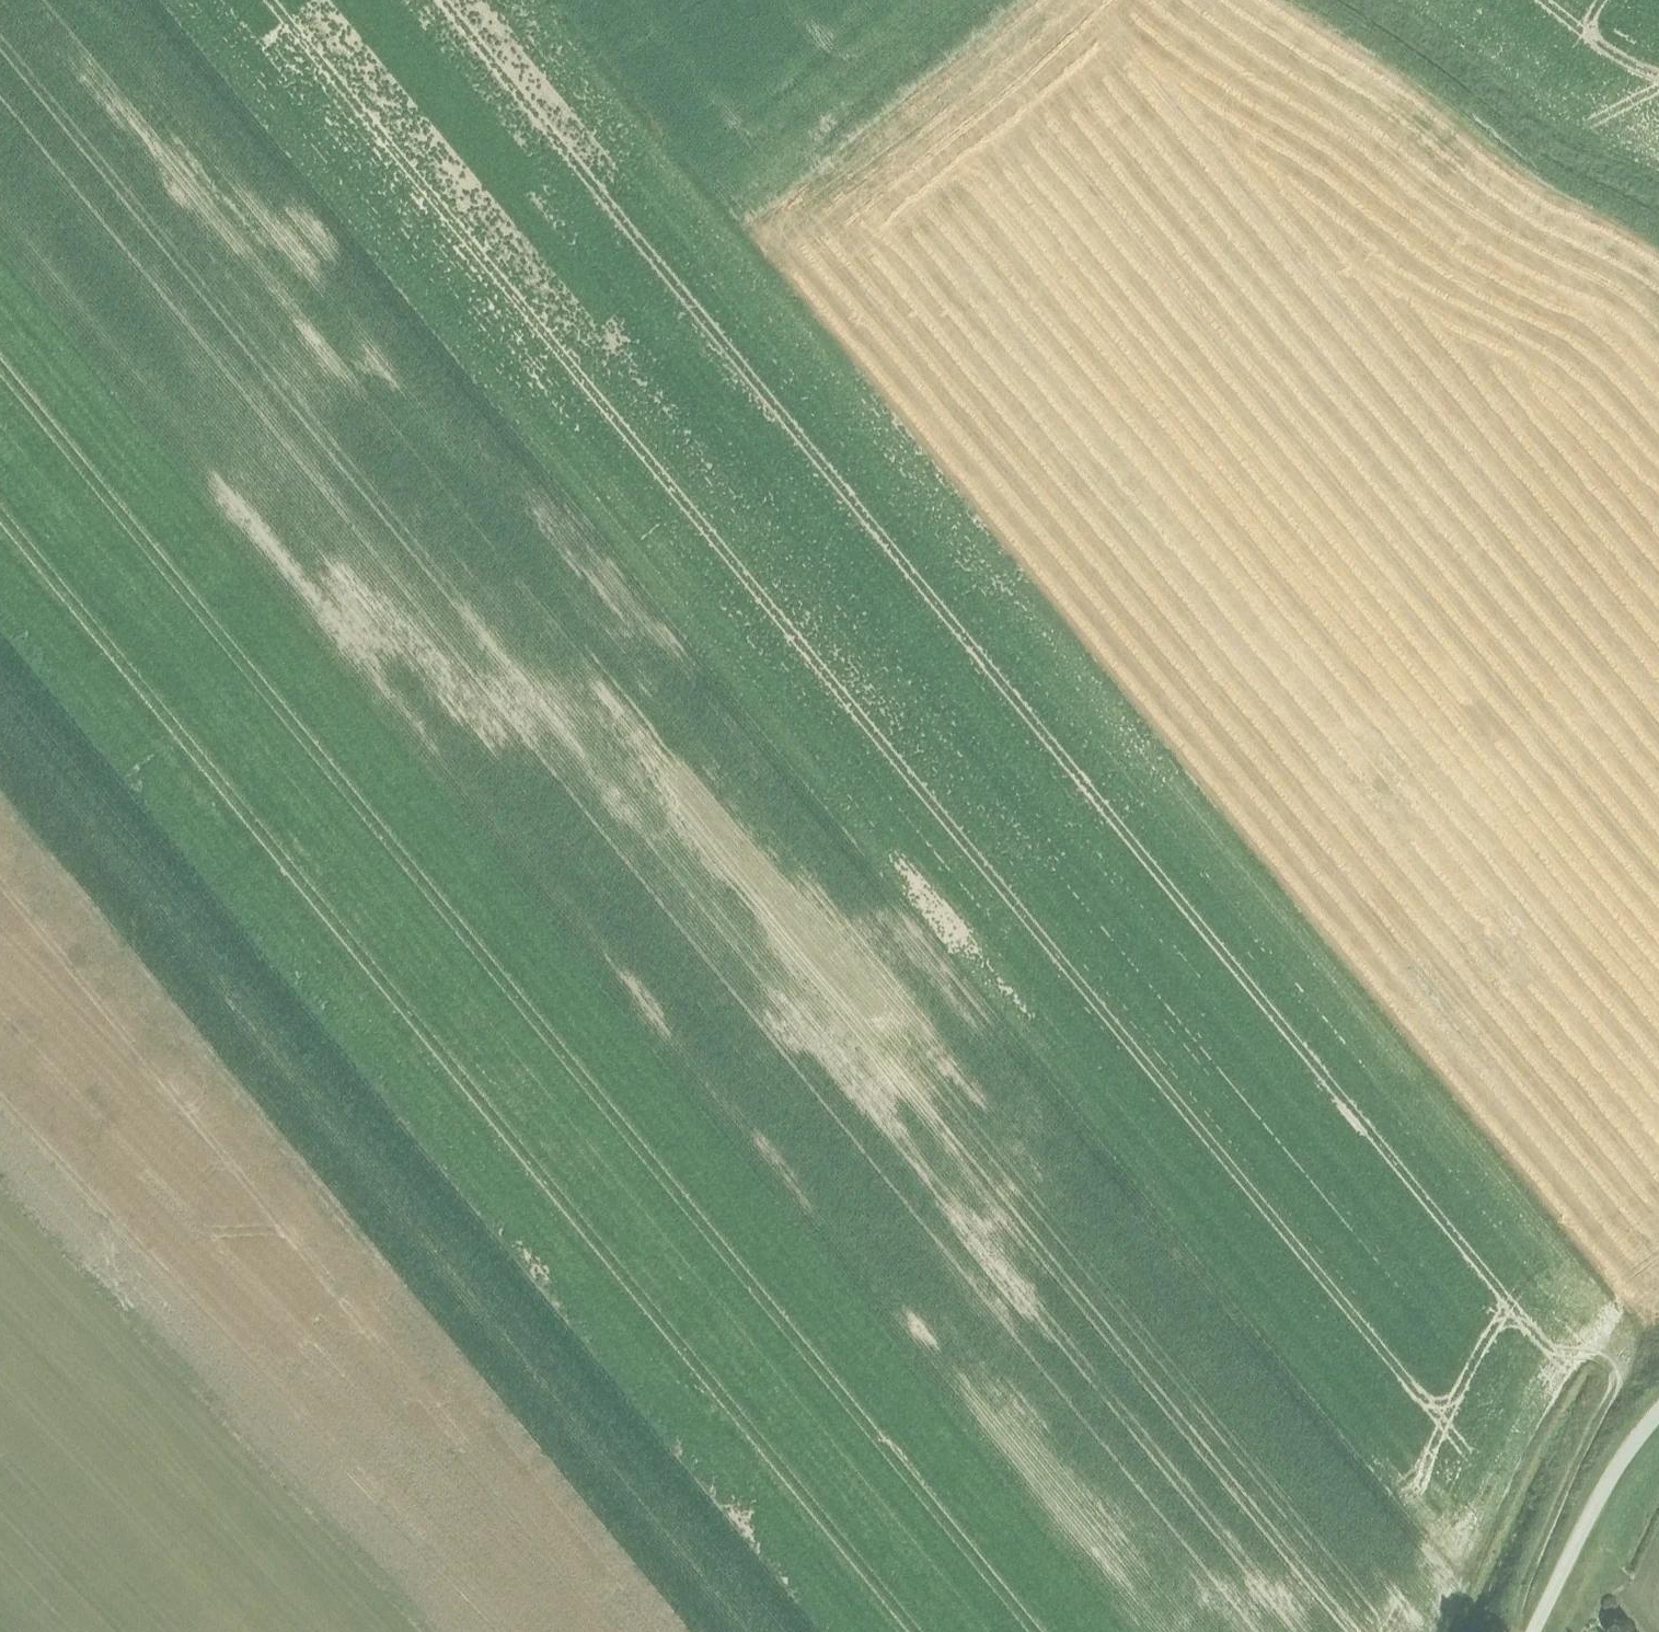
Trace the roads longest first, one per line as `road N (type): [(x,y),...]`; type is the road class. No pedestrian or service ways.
road 1 (unclassified): [(1532,1631),(1621,1458),(1658,1409)]

